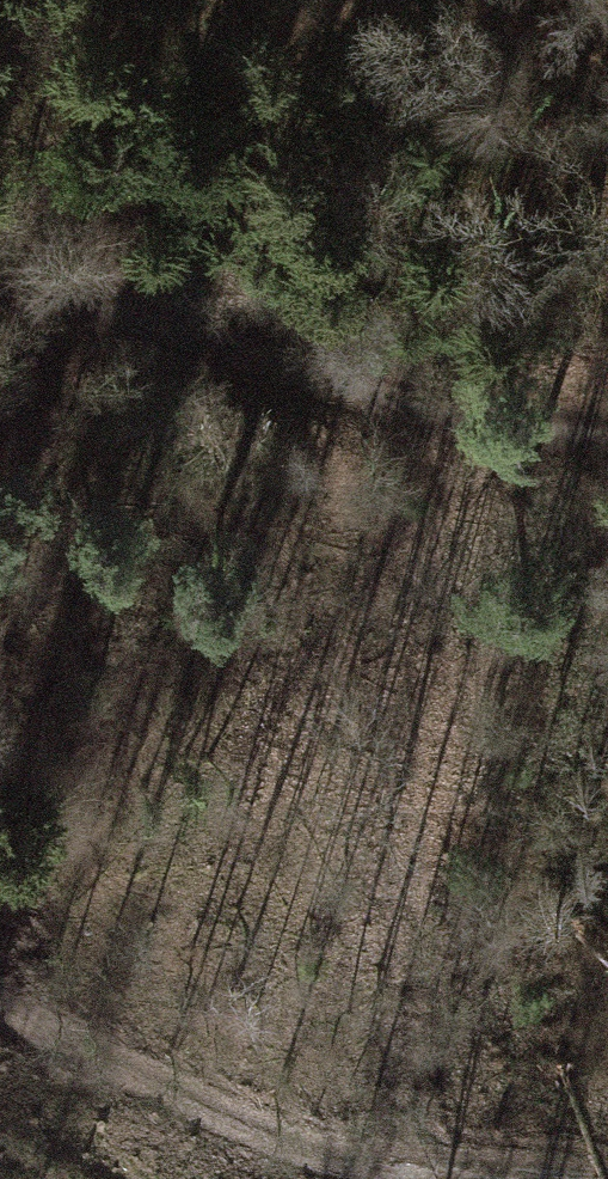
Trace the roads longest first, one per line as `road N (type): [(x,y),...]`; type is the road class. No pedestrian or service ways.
road 1 (track): [(607,1175),(337,1150),(0,1003)]
road 2 (track): [(0,267),(138,325),(607,406)]
road 3 (track): [(590,404),(573,569),(526,733),(514,822)]

